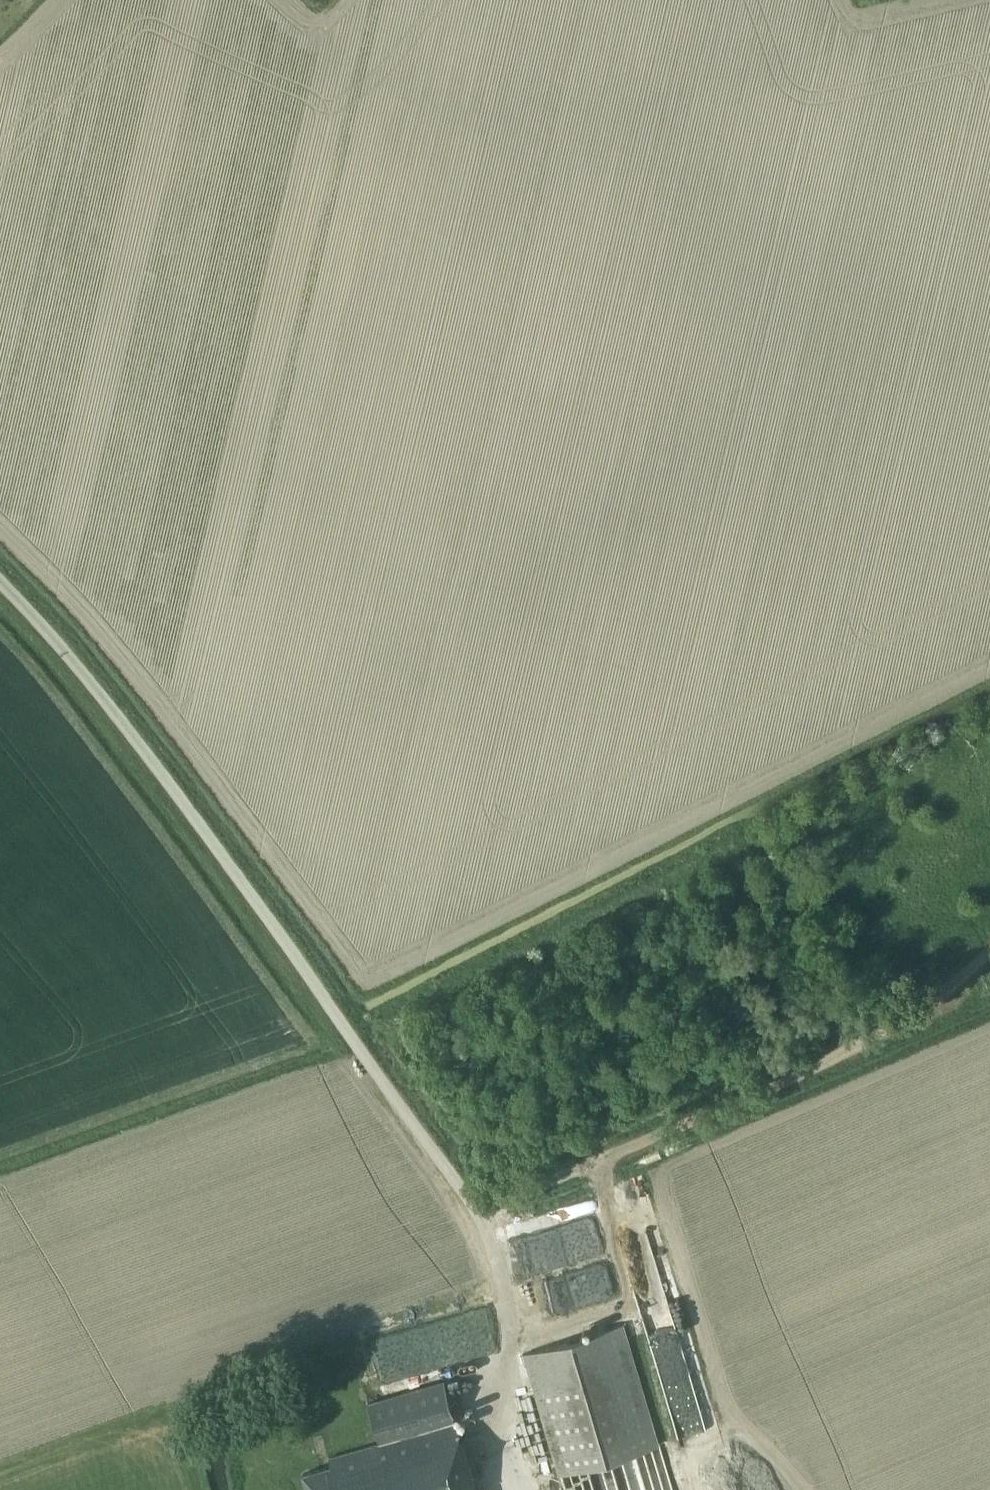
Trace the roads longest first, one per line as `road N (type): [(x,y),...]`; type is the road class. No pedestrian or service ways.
road 1 (unclassified): [(482,1214),(171,792),(0,590)]
road 2 (track): [(989,950),(865,1040),(482,1214)]
road 3 (unclassified): [(482,1214),(502,1280),(536,1489)]

